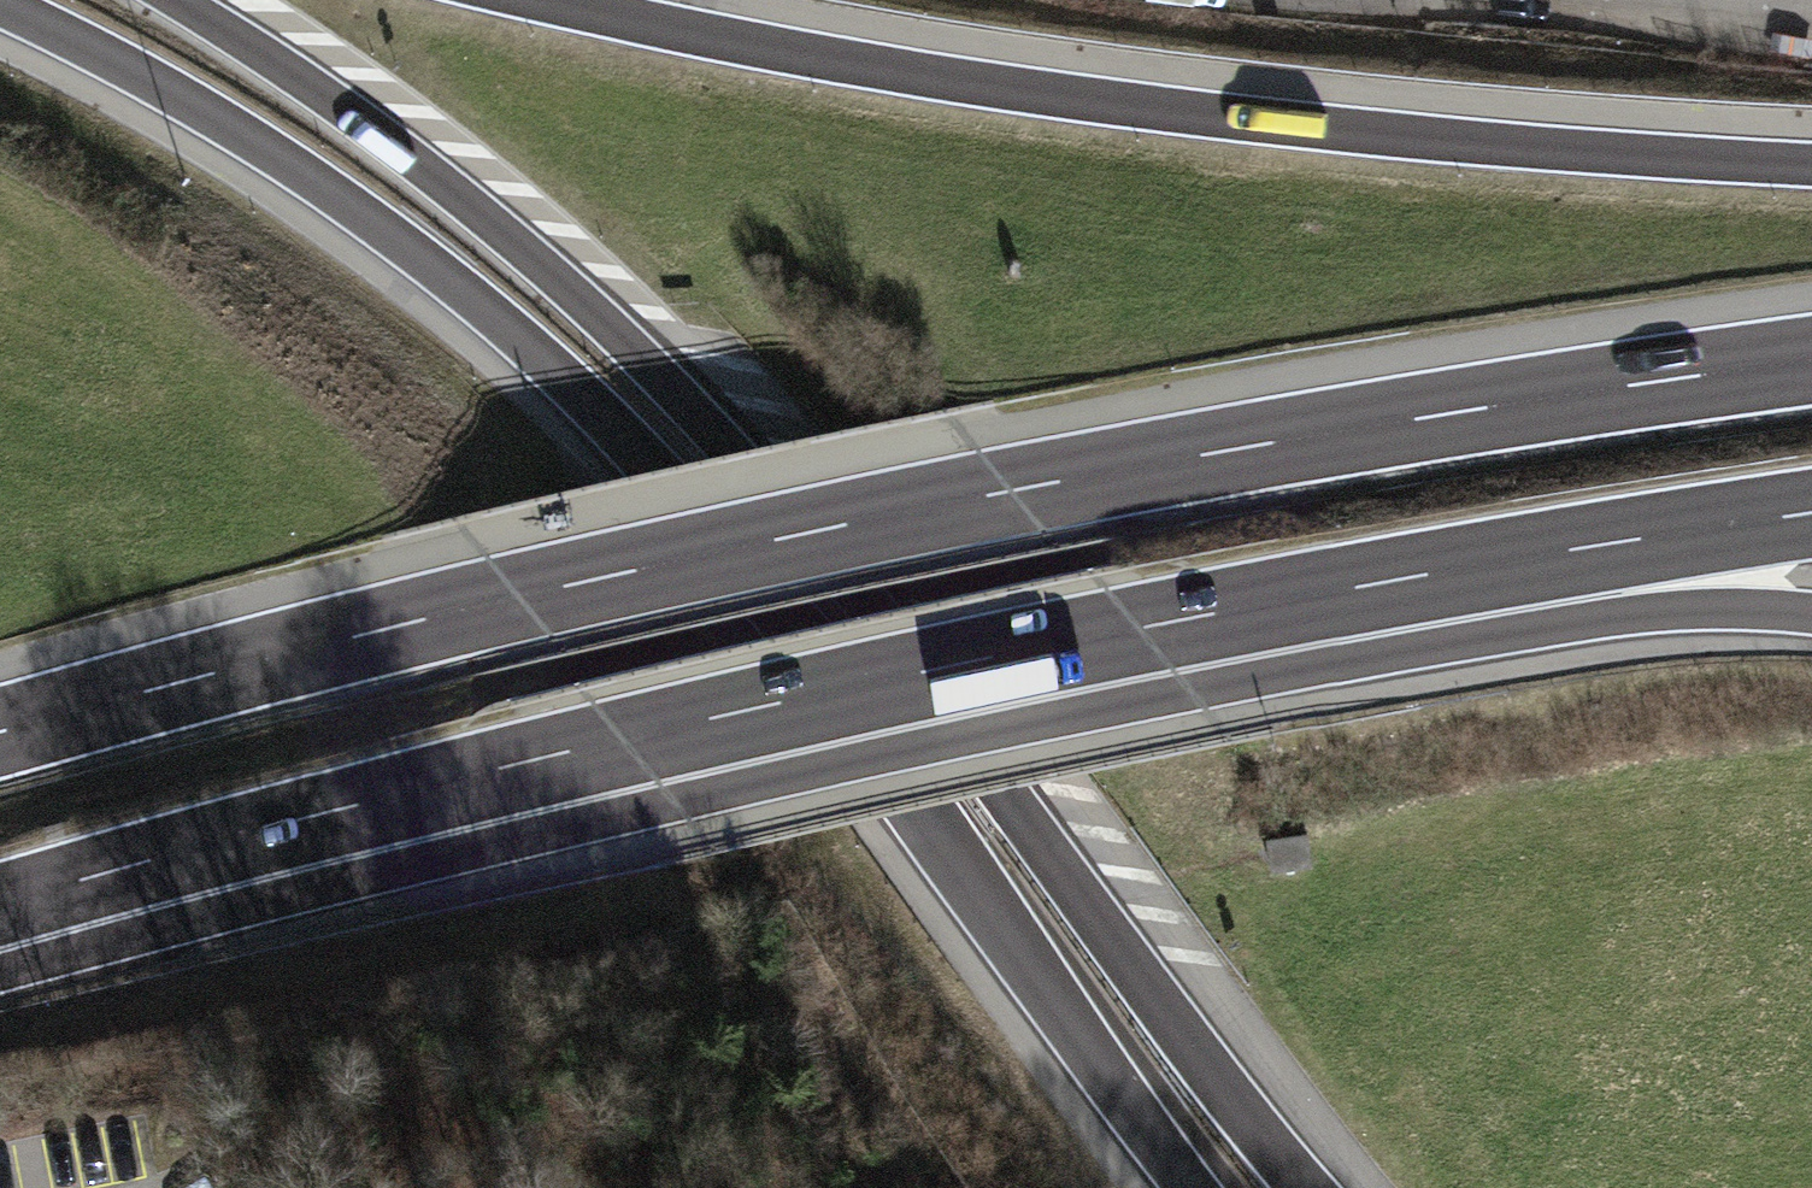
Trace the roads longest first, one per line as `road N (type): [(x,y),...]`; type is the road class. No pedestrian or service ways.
road 1 (motorway): [(1811,358),(1490,404),(1014,491),(517,595),(0,730)]
road 2 (motorway): [(0,6),(189,105),(319,187),(489,315),(600,420),(768,618),(930,831),(1183,1187)]
road 3 (motorway): [(1316,1187),(868,610),(660,370),(420,161),(183,0)]
road 4 (motorway): [(1811,160),(1226,114),(915,71),(566,0)]
road 5 (motorway): [(0,907),(491,773),(1151,625)]
road 6 (motorway): [(1151,625),(1811,516)]
road 7 (motorway): [(1151,625),(1696,605),(1811,612)]

